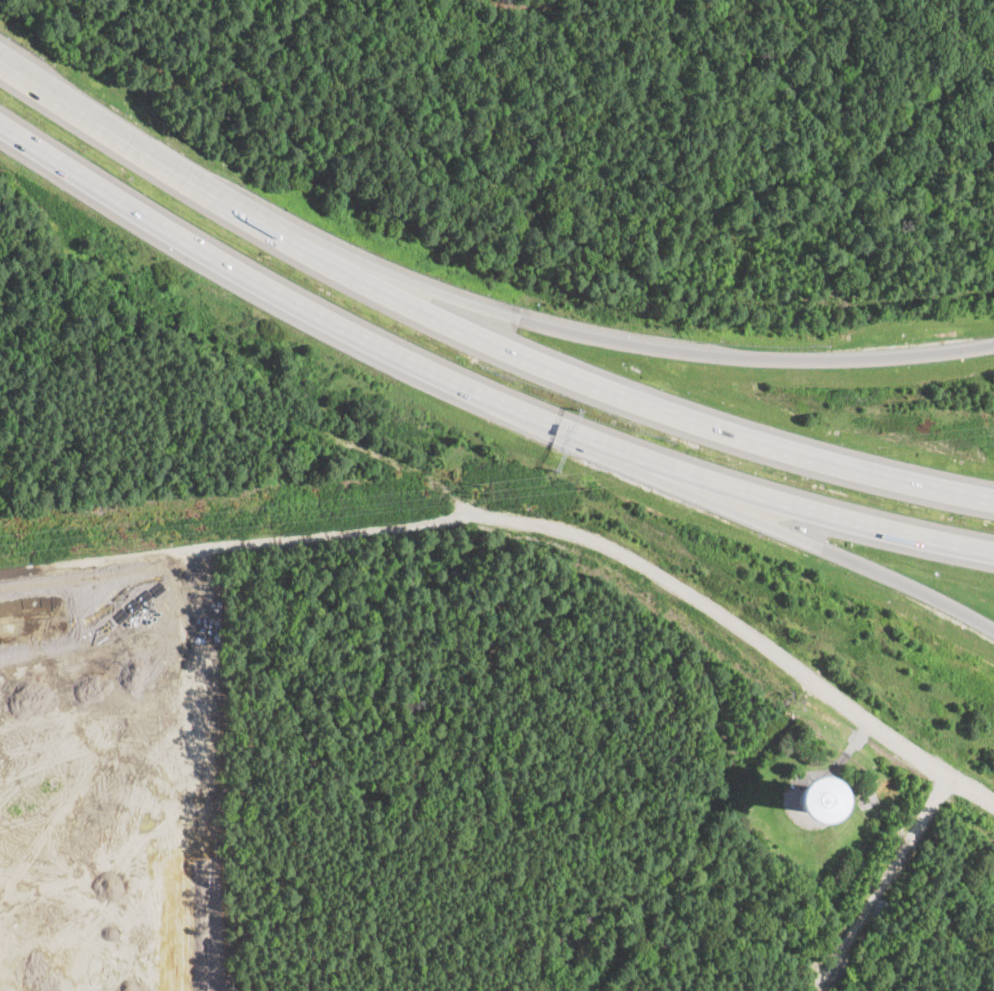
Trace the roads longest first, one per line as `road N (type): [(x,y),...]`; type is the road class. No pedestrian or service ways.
road 1 (motorway): [(993,498),(662,410),(407,303),(164,171),(0,68)]
road 2 (motorway): [(0,128),(269,294),(612,453),(993,552)]
road 3 (residential): [(0,574),(484,515),(564,528),(677,585),(993,806)]
road 4 (motorway): [(993,344),(831,359),(647,346),(494,312),(295,246)]
road 5 (residential): [(0,663),(198,661),(189,990)]
road 6 (motorway): [(612,453),(993,627)]
road 7 (residential): [(88,990),(92,660)]

